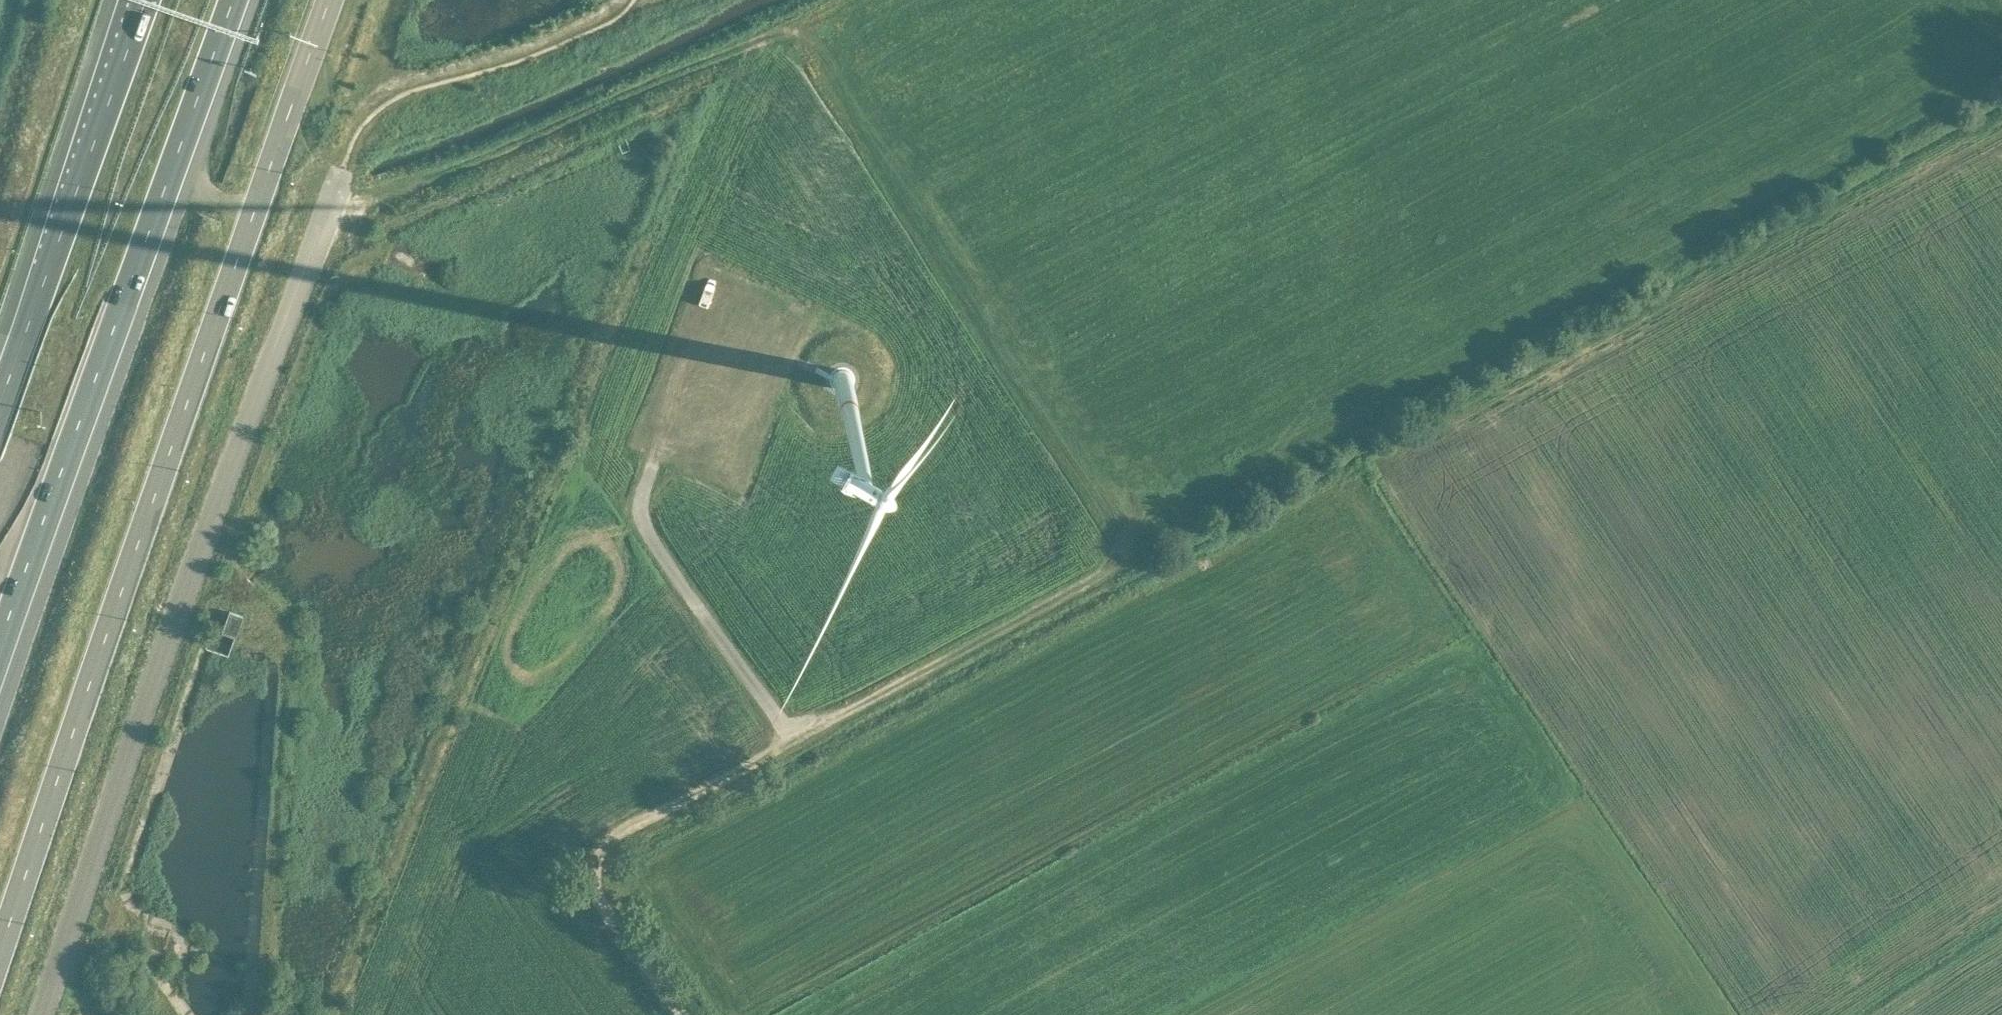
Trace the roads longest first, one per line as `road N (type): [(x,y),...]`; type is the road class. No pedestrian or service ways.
road 1 (tertiary): [(0,941),(331,0)]
road 2 (unclassified): [(46,1014),(344,166)]
road 3 (track): [(688,1014),(611,903),(605,859),(647,824),(1141,549)]
road 4 (motorway): [(0,658),(233,0)]
road 5 (motorway): [(146,0),(0,404)]

